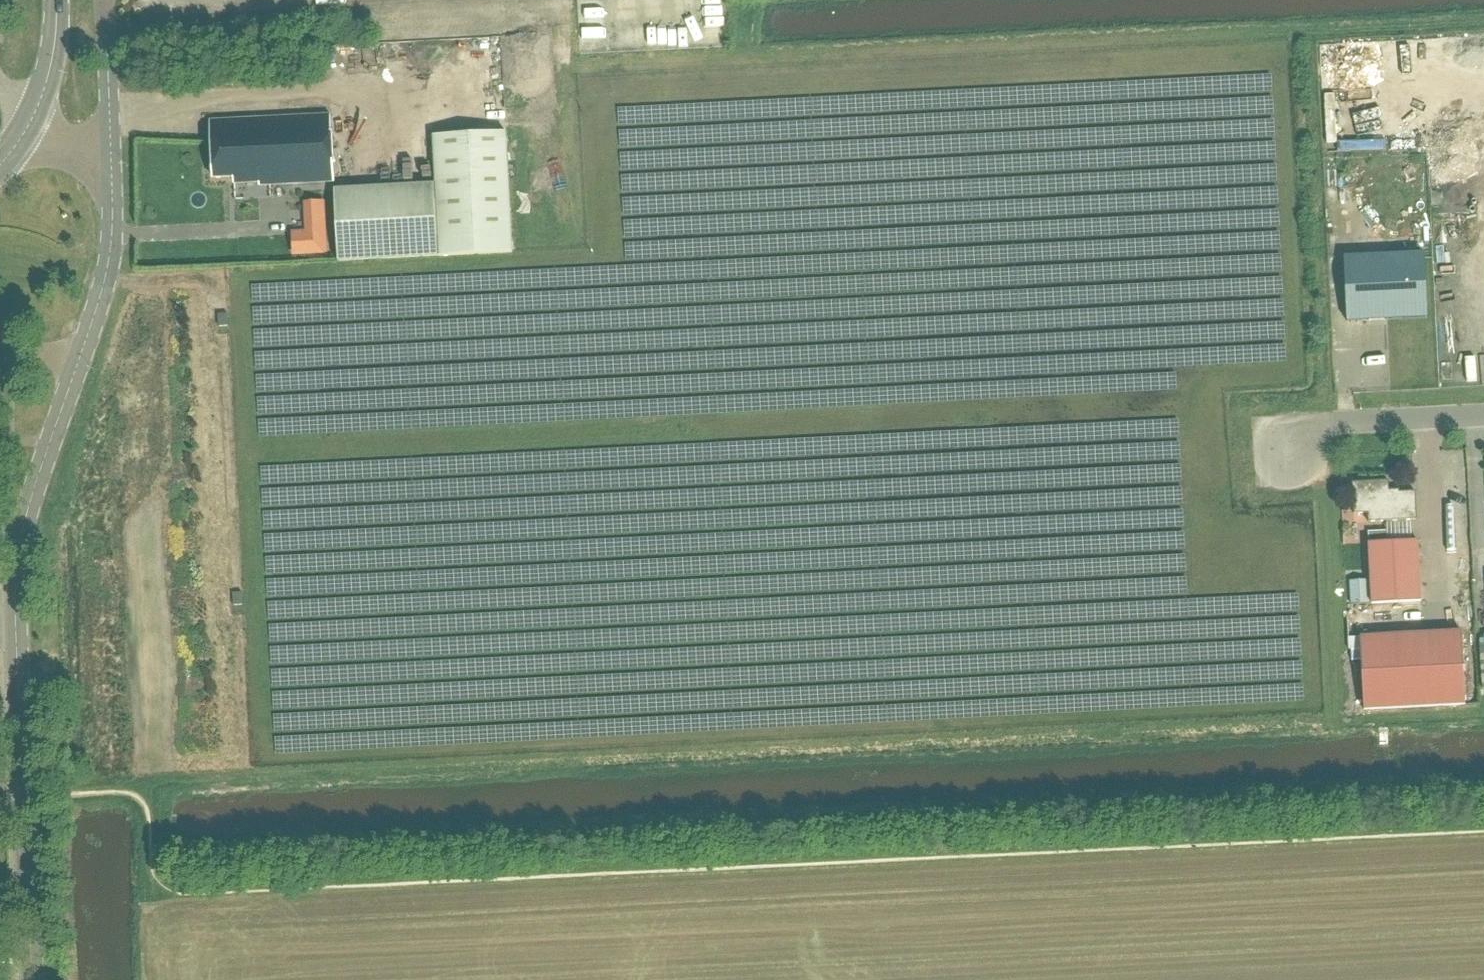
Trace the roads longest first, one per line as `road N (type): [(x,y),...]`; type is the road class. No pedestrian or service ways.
road 1 (tertiary): [(33,979),(17,578),(76,367)]
road 2 (tertiary): [(76,367),(108,266),(111,152)]
road 3 (unclassified): [(1298,430),(1483,420)]
road 4 (unclassified): [(111,152),(104,0)]
road 5 (secondary): [(32,120),(57,36),(56,0)]

